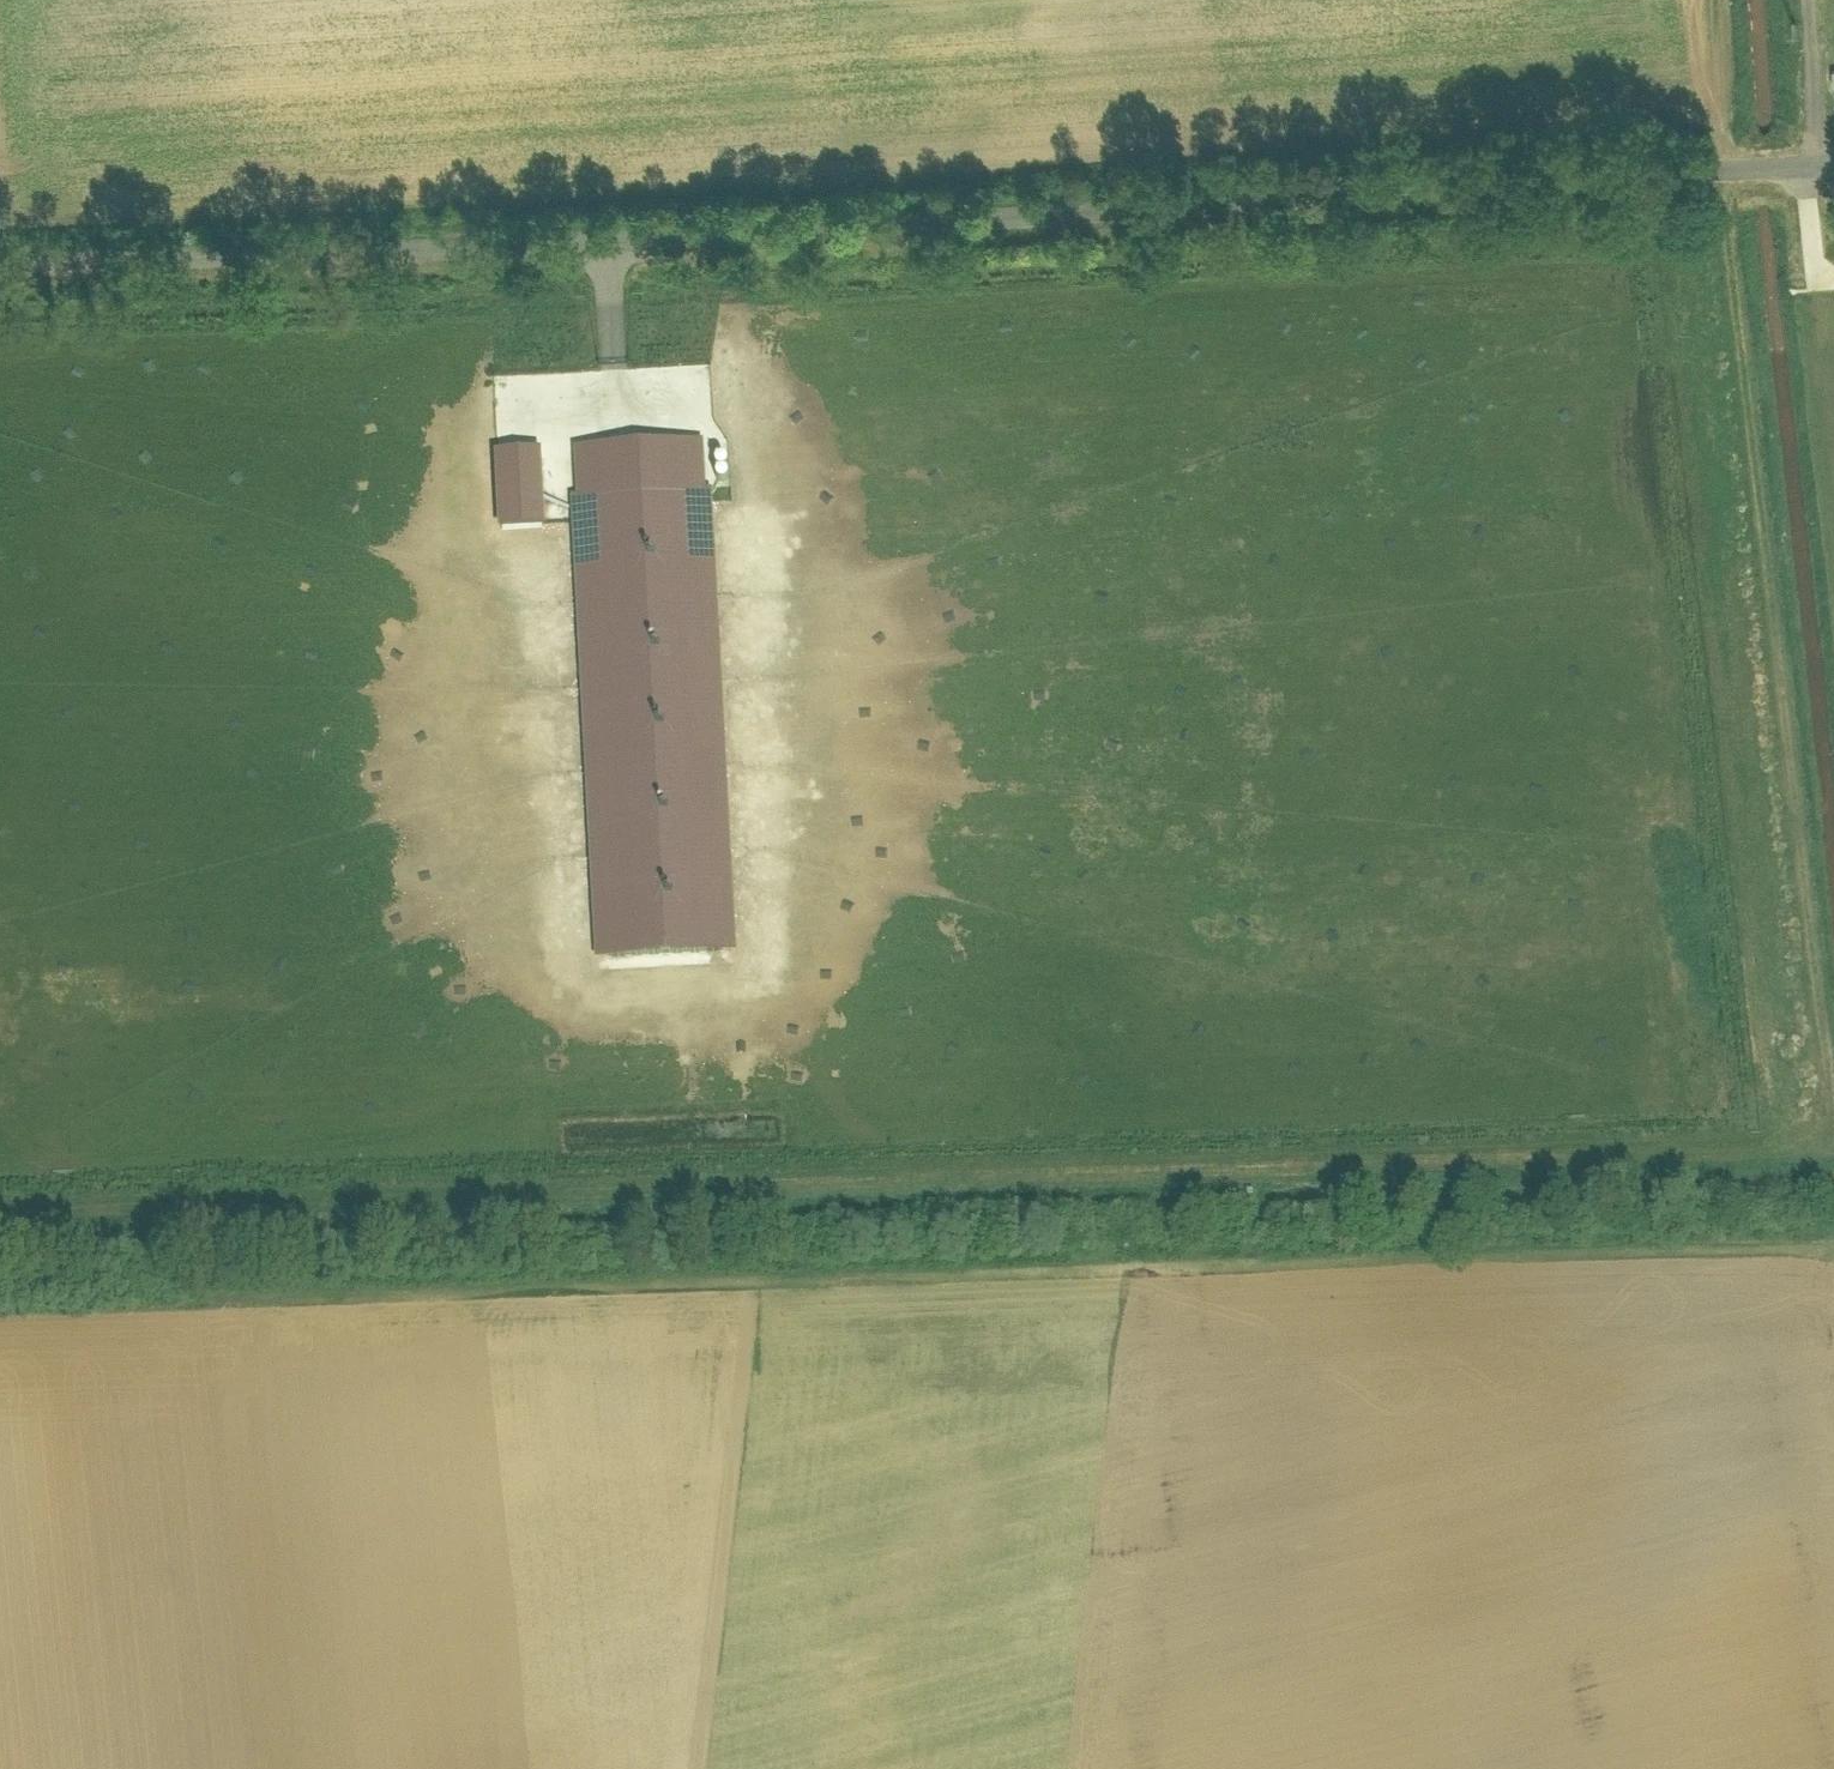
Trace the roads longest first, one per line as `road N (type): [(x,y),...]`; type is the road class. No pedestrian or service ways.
road 1 (tertiary): [(0,265),(578,243),(1833,173)]
road 2 (track): [(1806,0),(1818,174)]

